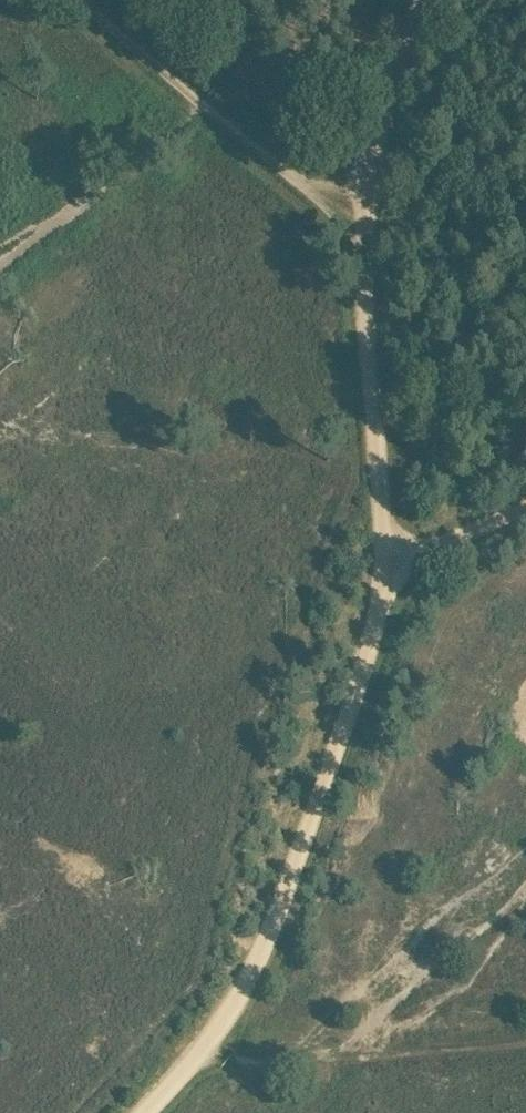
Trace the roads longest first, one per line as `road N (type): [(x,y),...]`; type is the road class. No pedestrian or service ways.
road 1 (track): [(203,1052),(258,956),(393,571)]
road 2 (track): [(393,571),(371,361),(371,219)]
road 3 (track): [(525,1047),(257,1073)]
road 4 (track): [(371,219),(391,107),(426,0)]
road 5 (track): [(371,219),(312,186),(208,102)]
road 6 (track): [(208,102),(82,0)]
road 7 (track): [(525,516),(393,571)]

